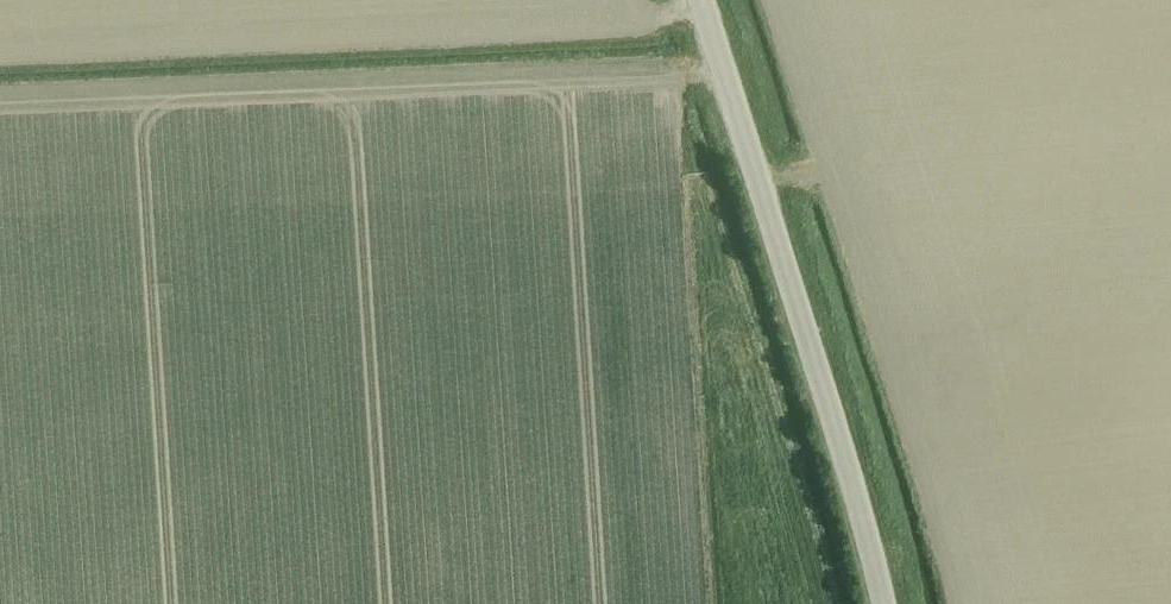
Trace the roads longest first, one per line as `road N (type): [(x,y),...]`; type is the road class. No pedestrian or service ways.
road 1 (tertiary): [(870,603),(836,466),(690,0)]

